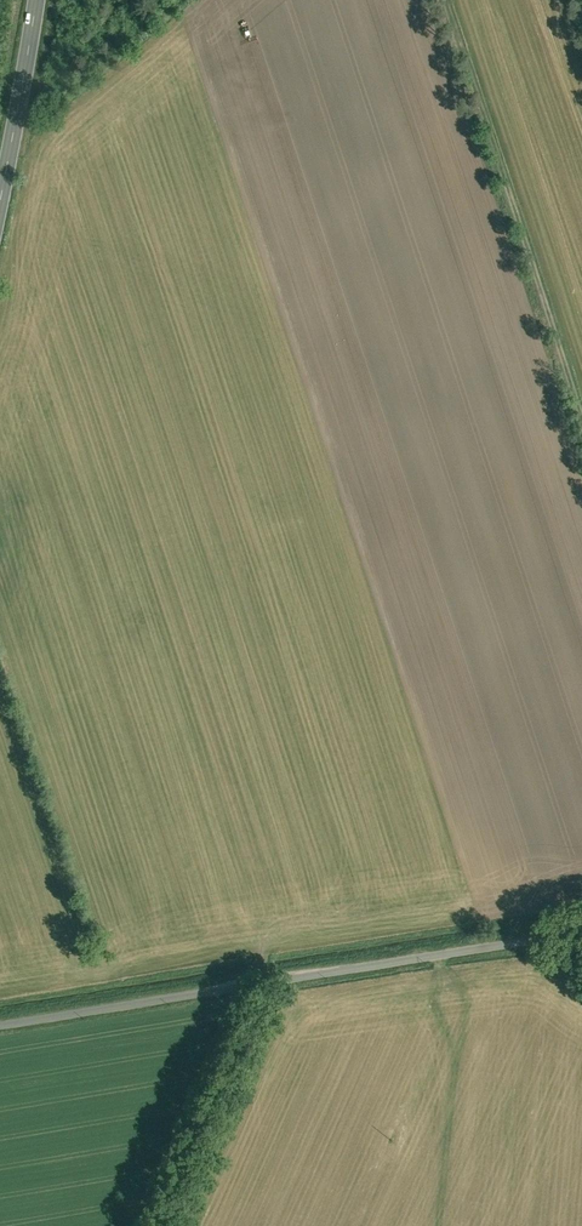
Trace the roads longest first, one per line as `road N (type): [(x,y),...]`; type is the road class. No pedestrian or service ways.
road 1 (unclassified): [(581,932),(0,1026)]
road 2 (secondary): [(36,0),(0,201)]

